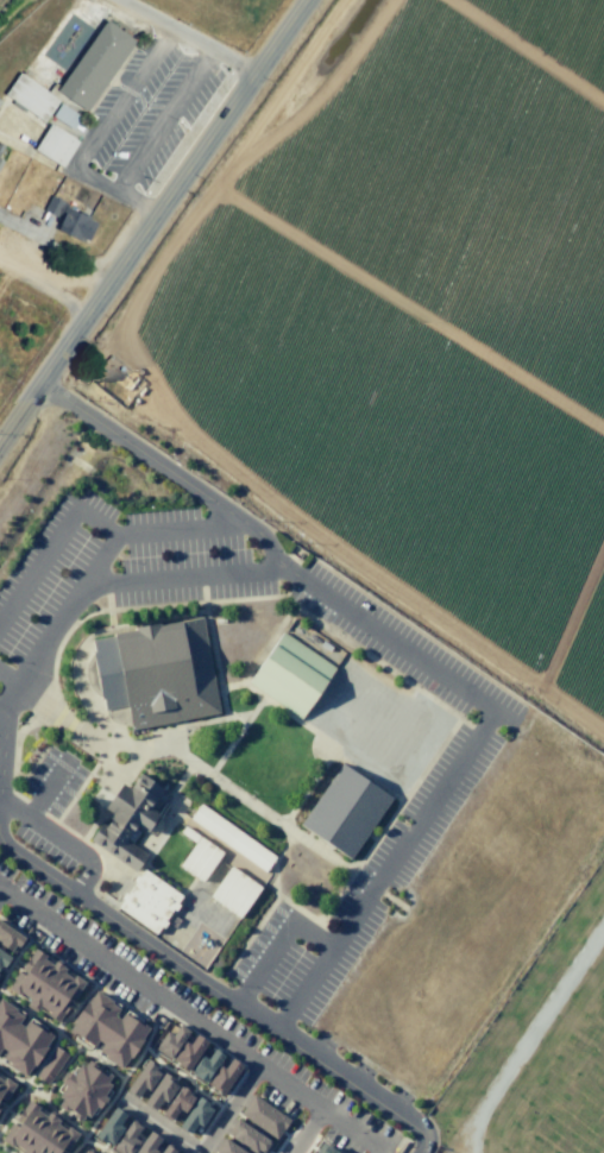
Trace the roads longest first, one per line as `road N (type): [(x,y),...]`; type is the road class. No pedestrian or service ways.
road 1 (secondary): [(0,450),(310,0)]
road 2 (residential): [(292,1152),(322,1109),(0,887)]

